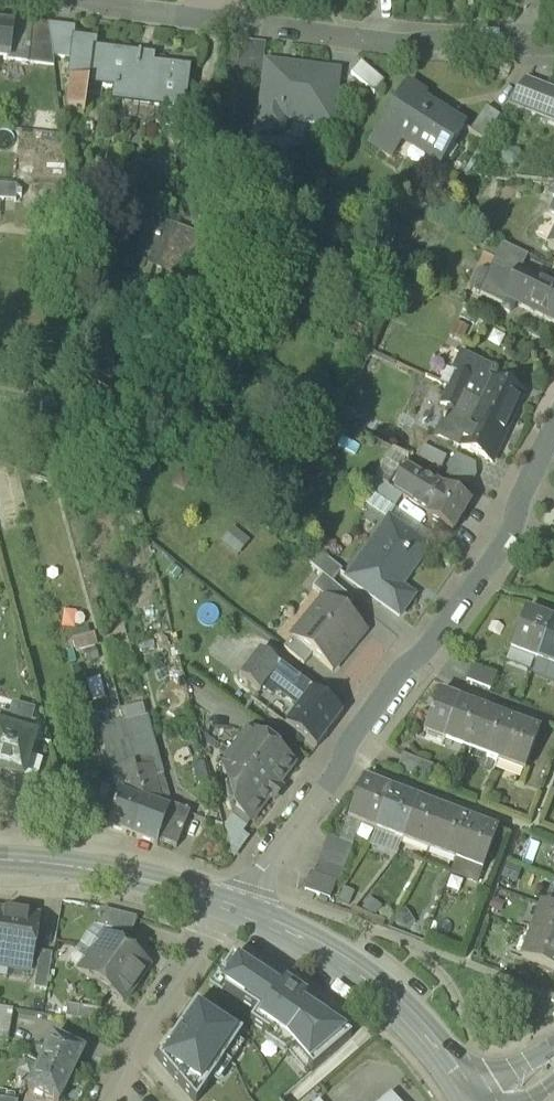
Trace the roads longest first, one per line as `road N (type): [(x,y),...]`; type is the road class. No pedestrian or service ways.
road 1 (residential): [(231,905),(513,548),(553,454)]
road 2 (residential): [(211,21),(447,50),(553,50)]
road 3 (tertiary): [(473,1100),(428,1040),(351,972),(231,905)]
road 4 (tertiary): [(231,905),(116,875),(0,861)]
road 5 (residential): [(231,905),(138,1031),(106,1100)]
road 6 (residential): [(44,0),(211,21)]

